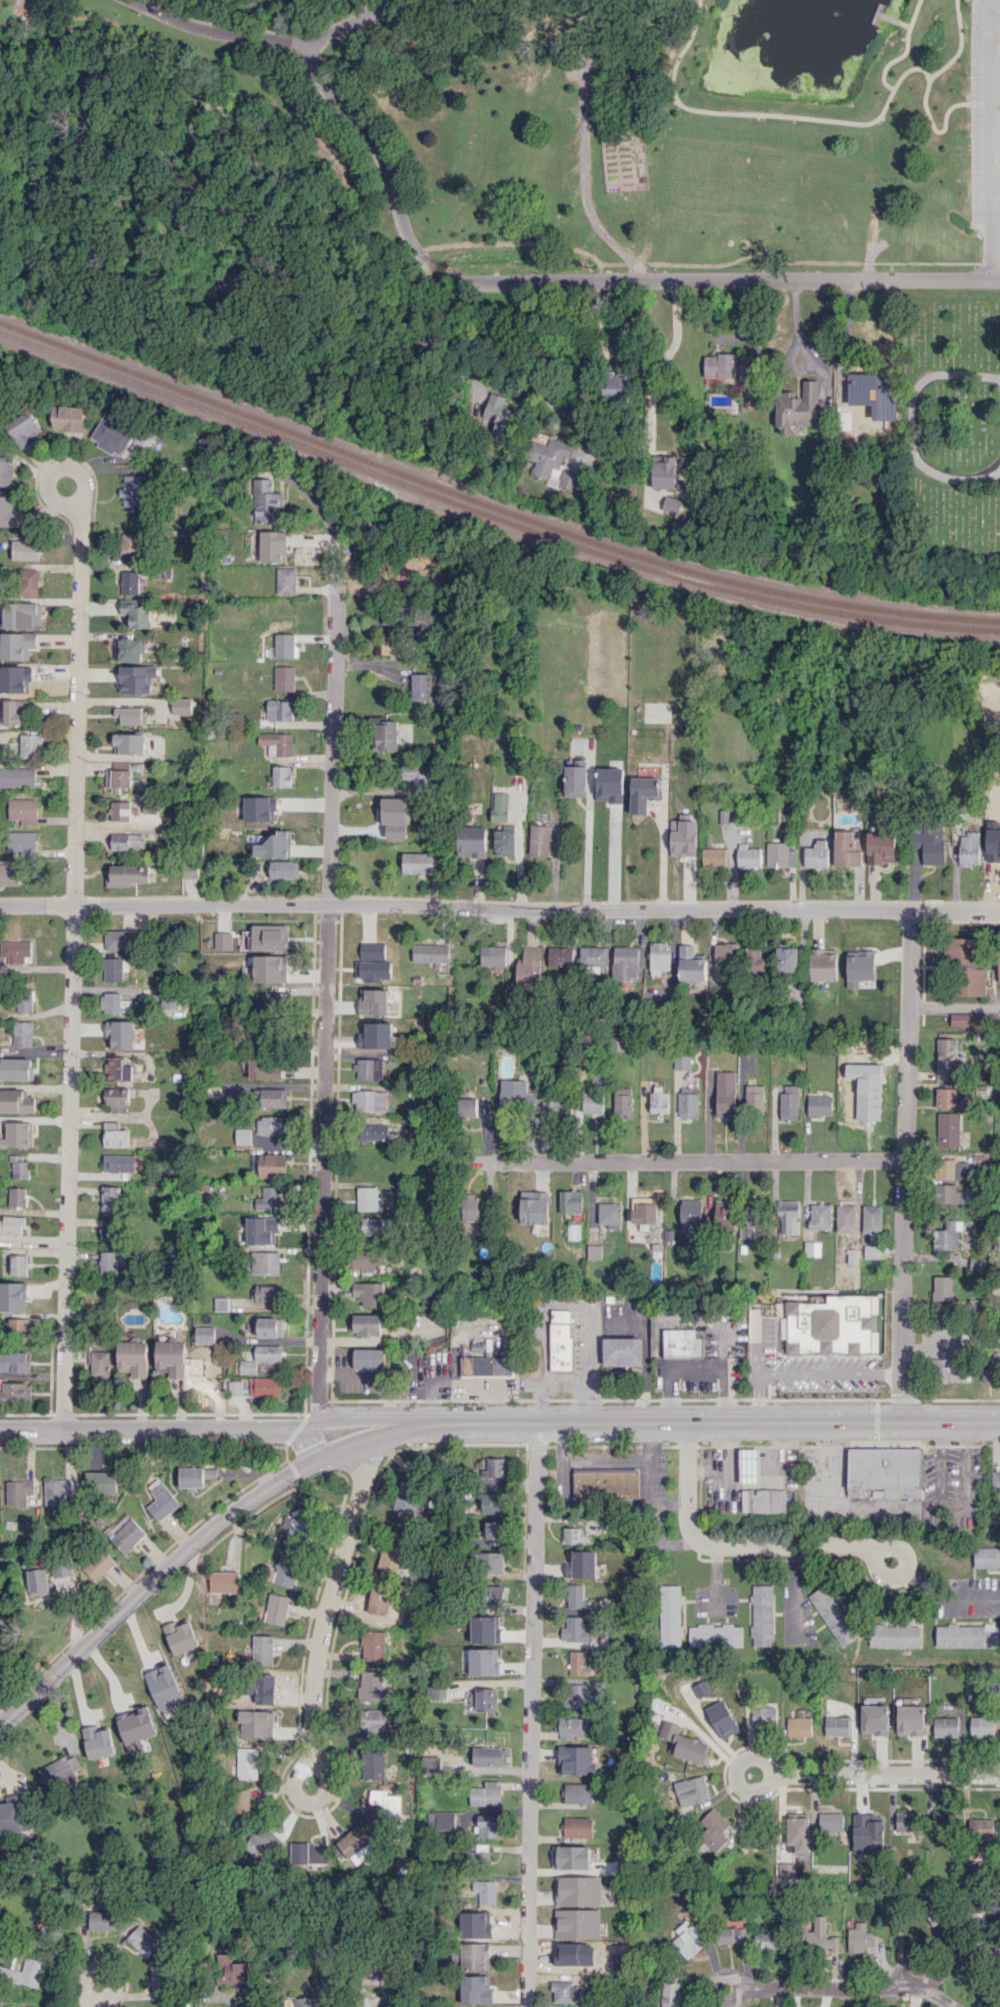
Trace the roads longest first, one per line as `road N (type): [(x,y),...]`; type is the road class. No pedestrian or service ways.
road 1 (residential): [(999,910),(0,907)]
road 2 (residential): [(72,502),(81,529),(63,1430)]
road 3 (residential): [(330,541),(336,570),(319,1426)]
road 4 (residential): [(999,278),(458,279),(410,243),(374,144),(318,73),(308,39)]
road 5 (residential): [(538,1423),(532,2006)]
road 6 (tertiary): [(999,1422),(423,1424)]
road 7 (residential): [(912,910),(899,1422)]
road 8 (residential): [(374,1437),(321,1626),(311,1759),(292,1781),(309,1802),(327,1790),(311,1759)]
road 9 (residential): [(903,1159),(472,1161)]
road 10 (tertiary): [(313,1462),(197,1535),(0,1725)]
road 11 (residential): [(878,1550),(881,1572),(902,1572),(903,1552),(888,1545),(695,1541),(685,1519),(688,1422)]
road 12 (residential): [(0,1430),(319,1426)]
road 13 (residential): [(926,1988),(741,1990),(724,1977),(713,1984),(723,1998),(741,1990)]
road 14 (residential): [(999,1780),(752,1776)]
road 15 (residential): [(308,39),(226,34),(131,0)]

